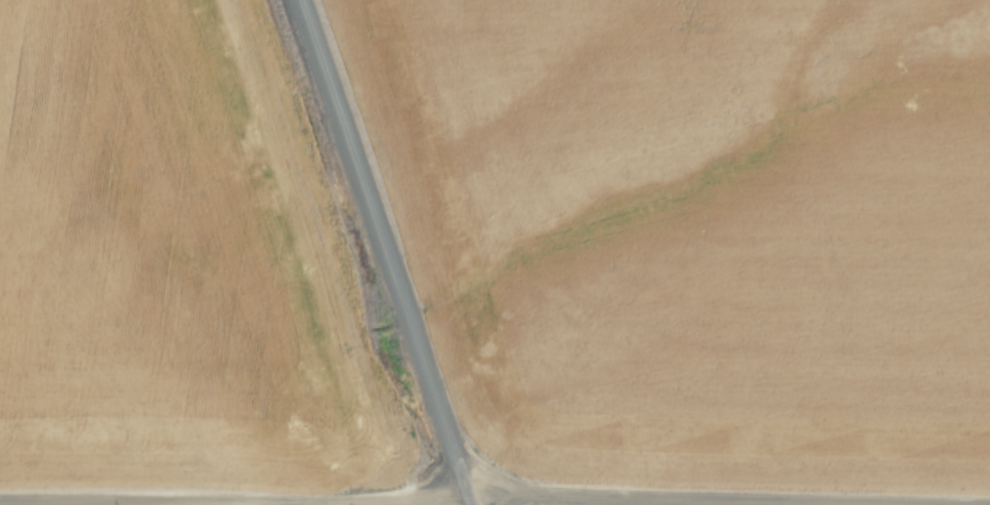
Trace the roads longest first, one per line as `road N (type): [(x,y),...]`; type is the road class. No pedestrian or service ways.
road 1 (residential): [(989,504),(464,492)]
road 2 (residential): [(464,492),(297,0)]
road 3 (residential): [(393,504),(0,502)]

